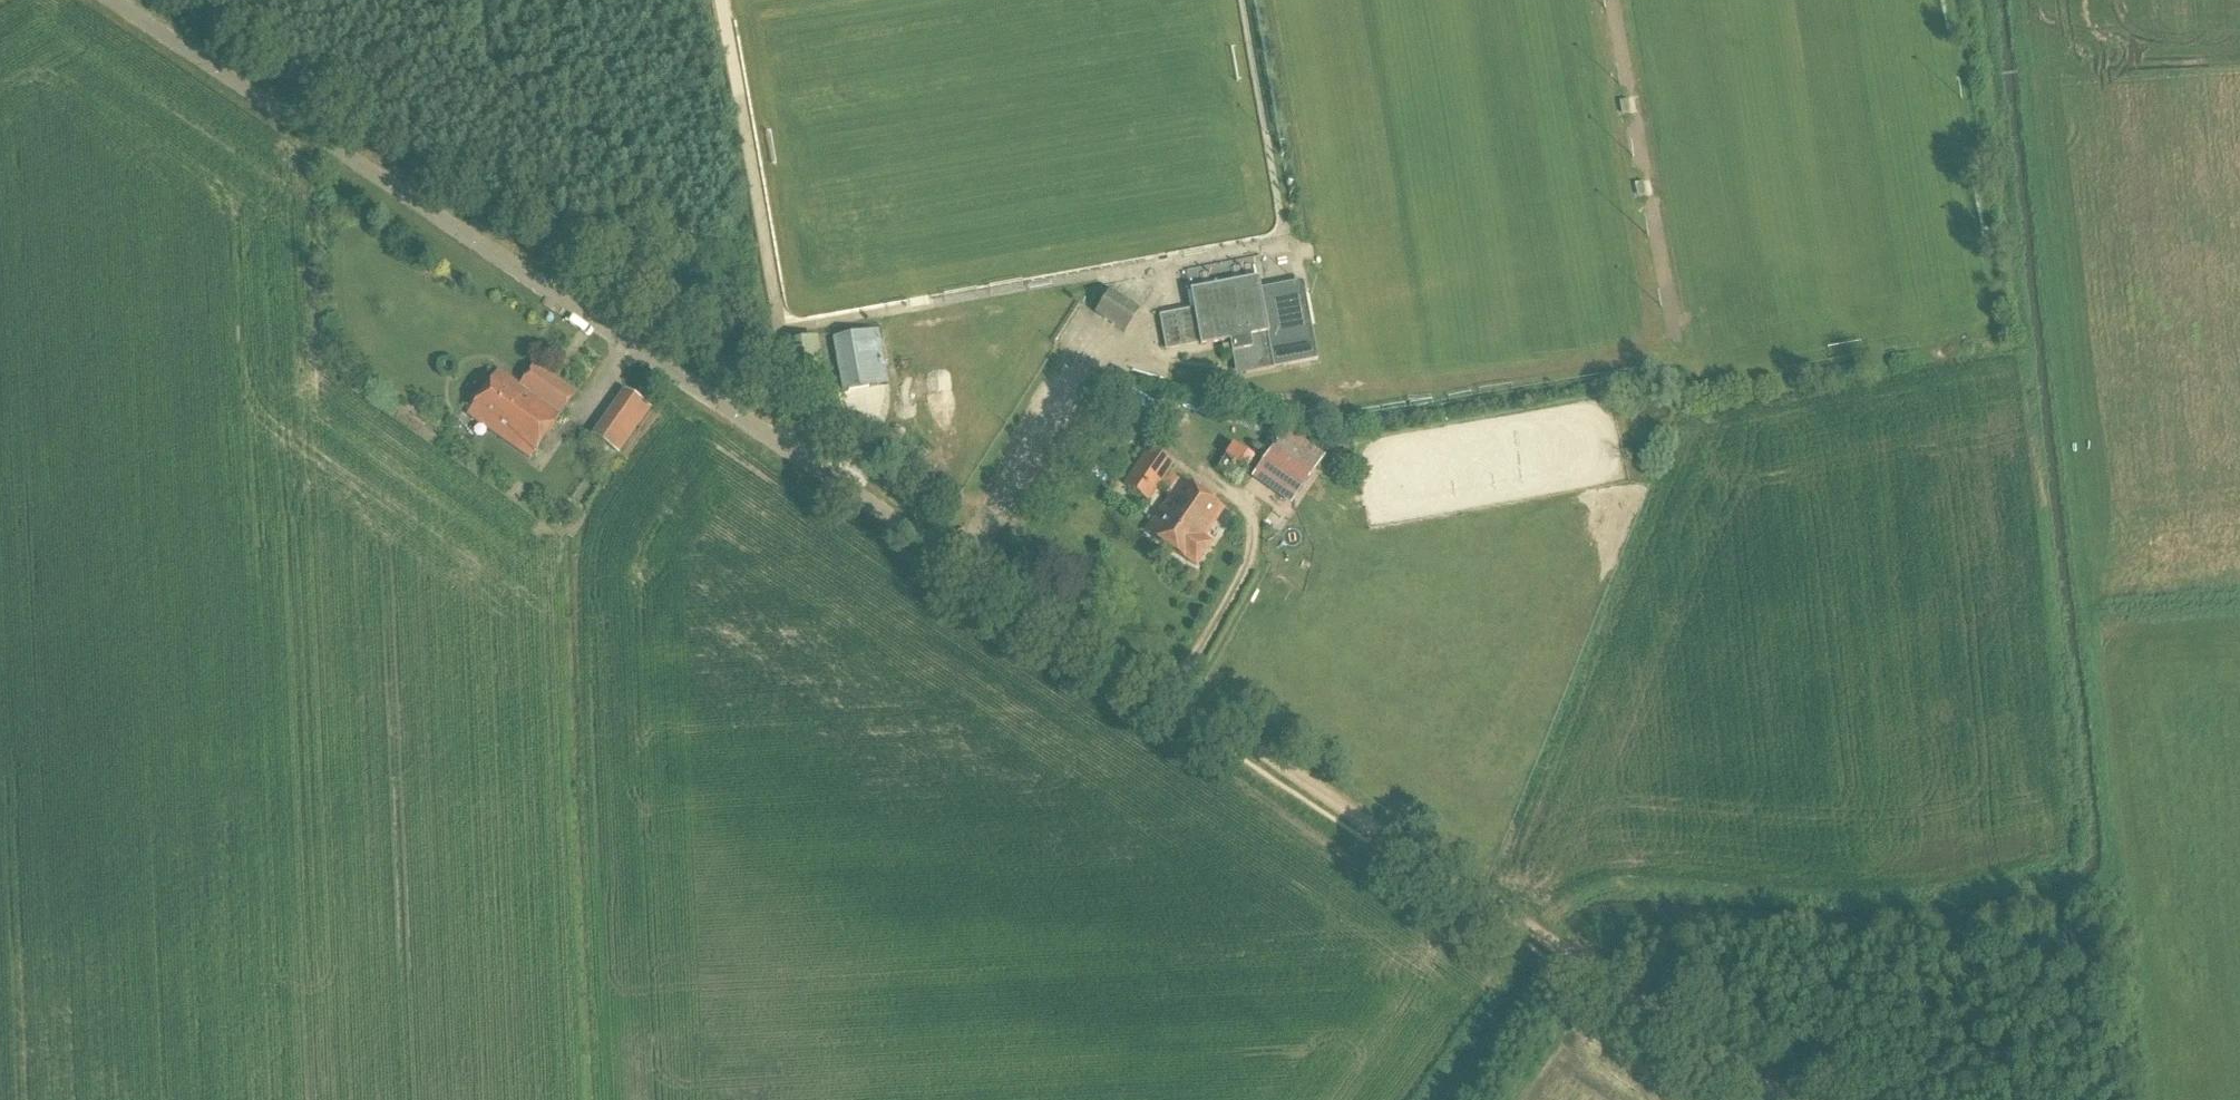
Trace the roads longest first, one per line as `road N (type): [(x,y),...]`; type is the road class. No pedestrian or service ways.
road 1 (unclassified): [(1169,695),(116,0)]
road 2 (track): [(1169,695),(1785,1099)]

